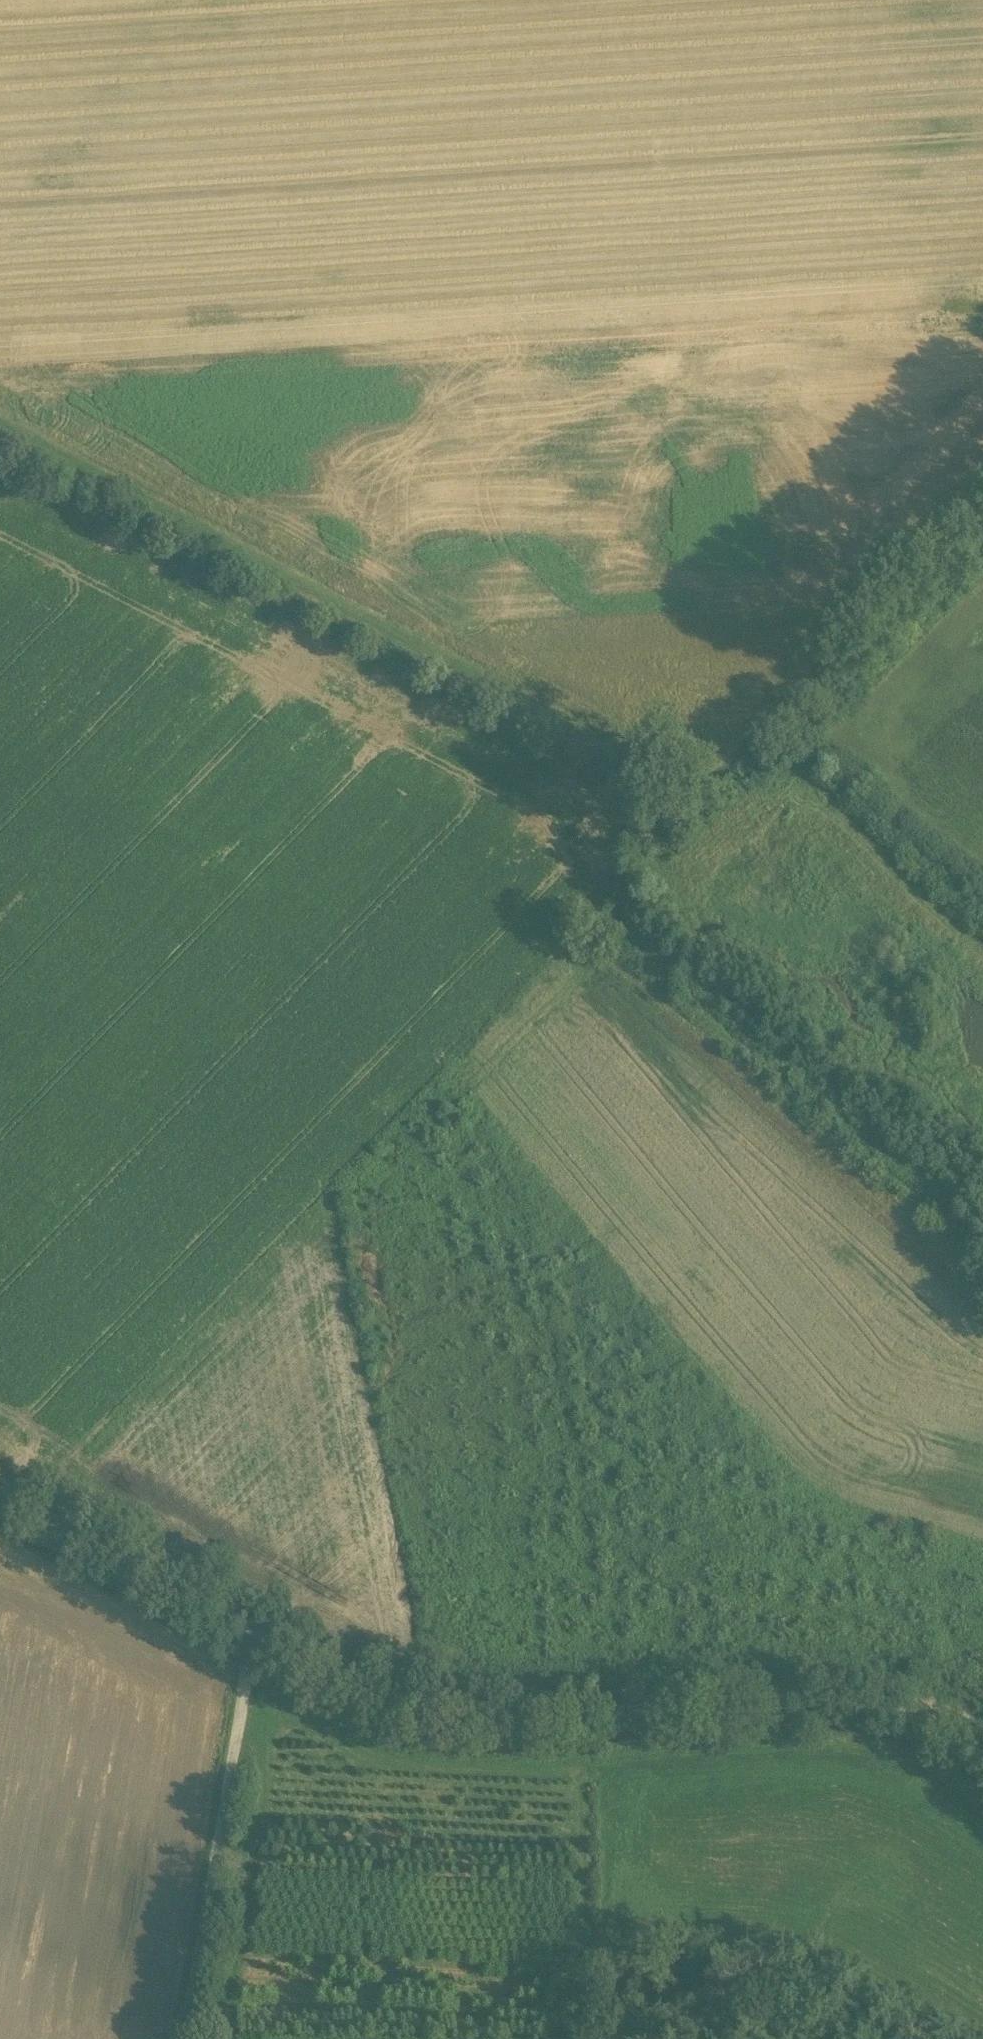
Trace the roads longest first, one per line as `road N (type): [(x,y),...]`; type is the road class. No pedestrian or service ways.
road 1 (track): [(982,1741),(889,1700),(826,1691),(475,1718),(421,1711),(371,1695),(0,1489)]
road 2 (unclassified): [(183,2038),(256,1632)]

